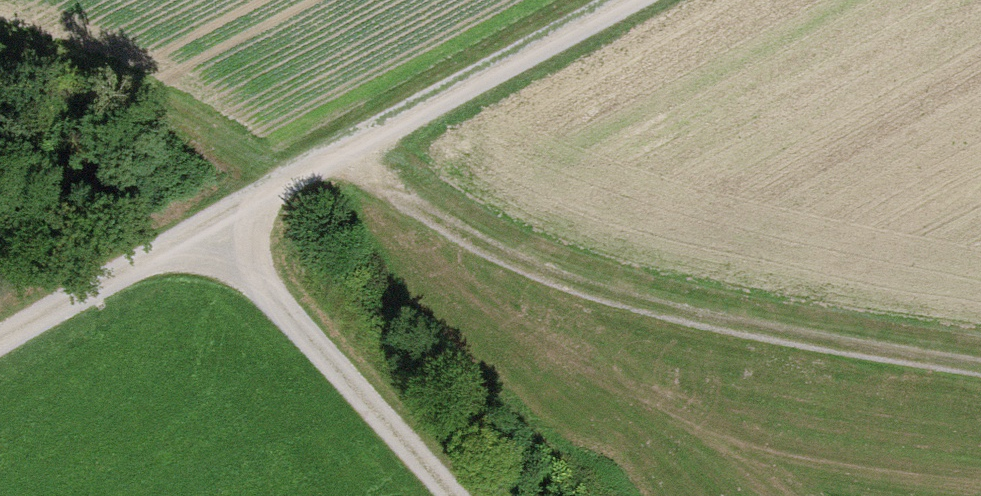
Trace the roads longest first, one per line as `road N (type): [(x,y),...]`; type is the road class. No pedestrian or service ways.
road 1 (track): [(0,342),(624,0)]
road 2 (track): [(356,147),(499,244),(582,280),(702,311),(980,359)]
road 3 (track): [(222,221),(467,495)]

